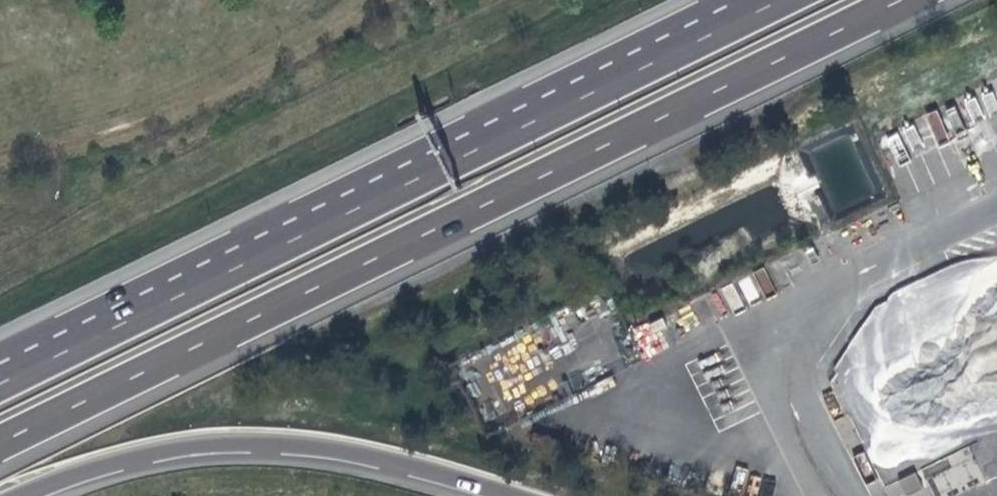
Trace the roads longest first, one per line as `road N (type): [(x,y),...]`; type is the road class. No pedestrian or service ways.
road 1 (motorway): [(0,436),(891,0)]
road 2 (motorway): [(769,0),(0,379)]
road 3 (motorway): [(34,495),(89,470),(188,444),(292,441),(514,495)]

